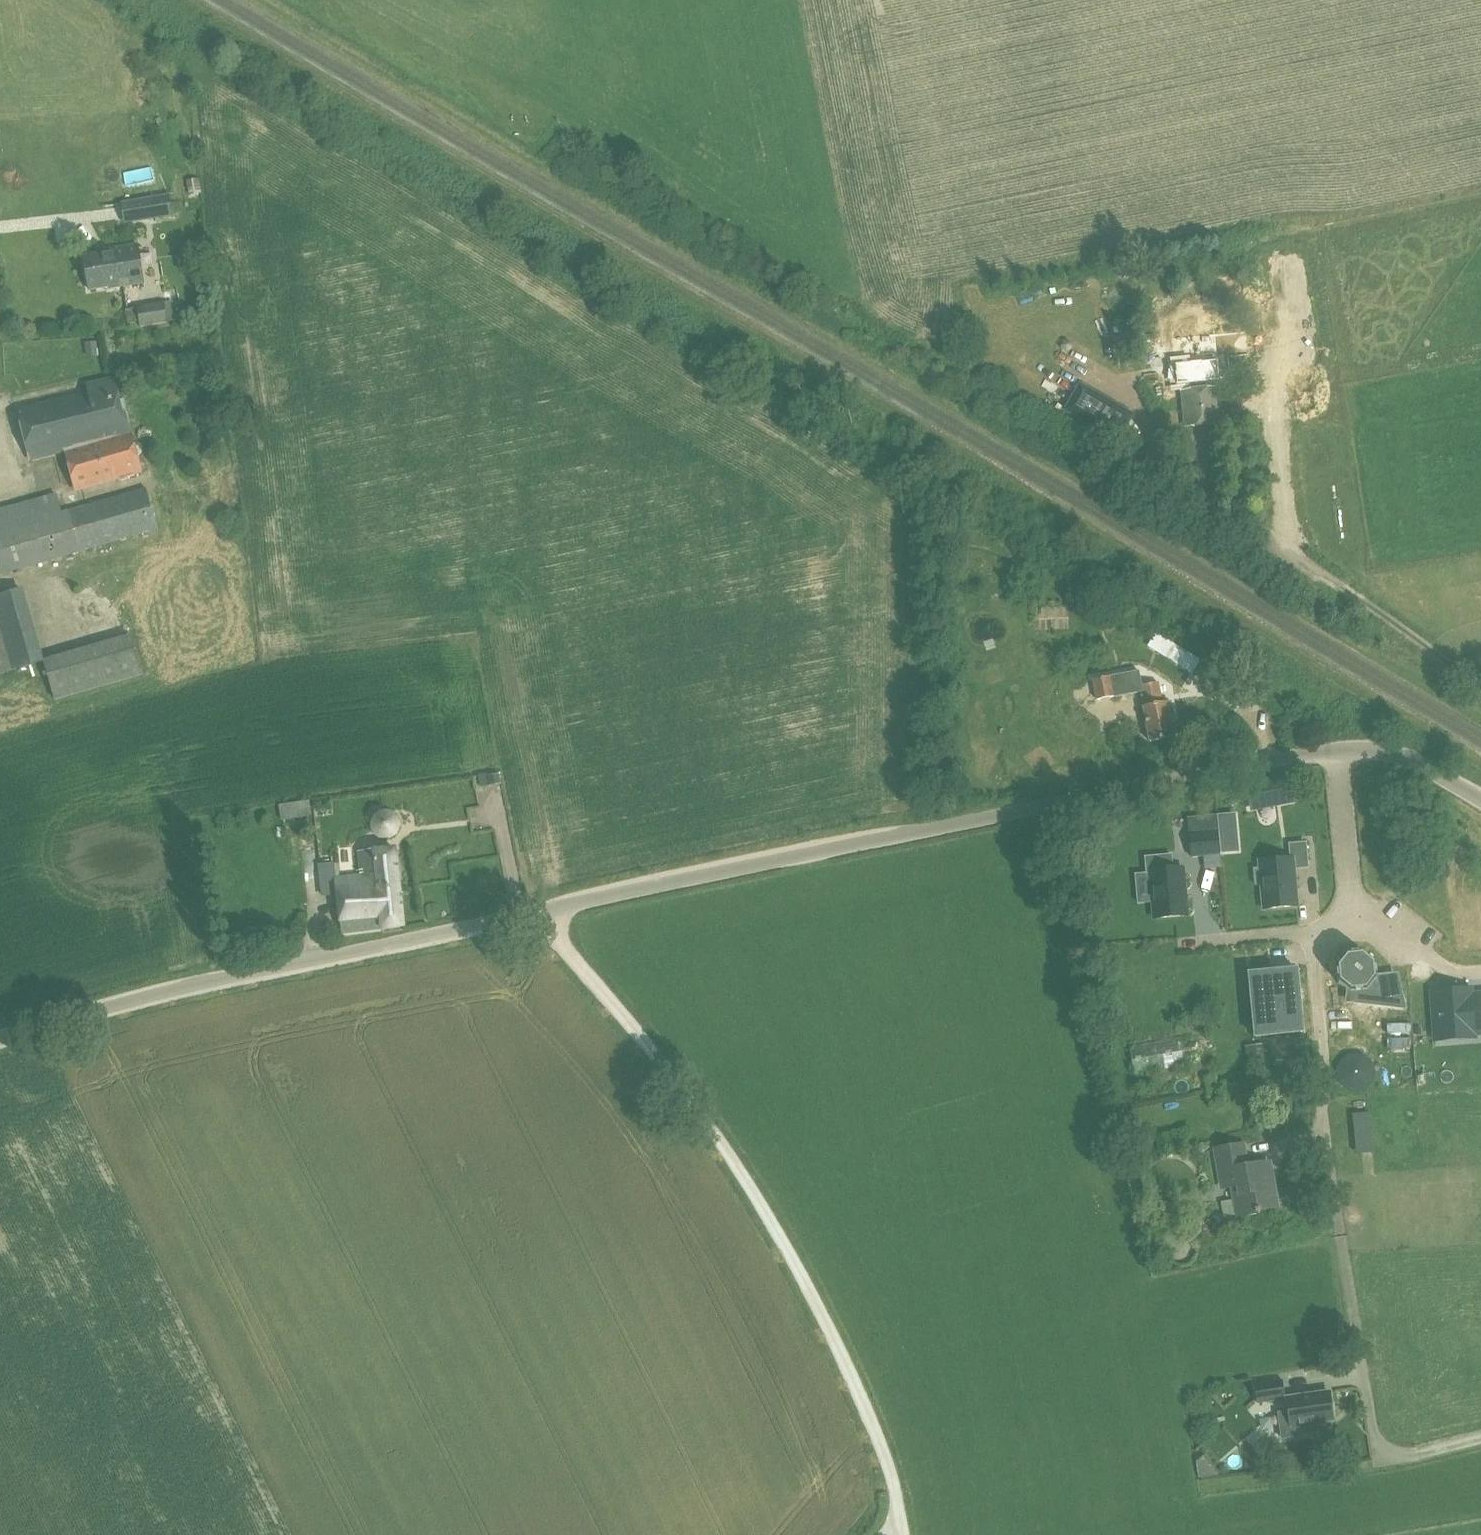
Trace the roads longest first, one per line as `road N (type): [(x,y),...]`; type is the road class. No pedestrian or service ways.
road 1 (unclassified): [(0,1038),(166,993),(539,911),(1296,756),(1397,754),(1480,800)]
road 2 (track): [(1342,749),(1360,927),(1308,932),(1341,1236),(1376,1443),(1396,1458),(1480,1438)]
road 3 (track): [(902,1534),(888,1466),(838,1348),(757,1198),(665,1064),(539,911)]
road 4 (track): [(1360,927),(1420,968),(1480,968)]
road 5 (track): [(1308,932),(1181,943)]

